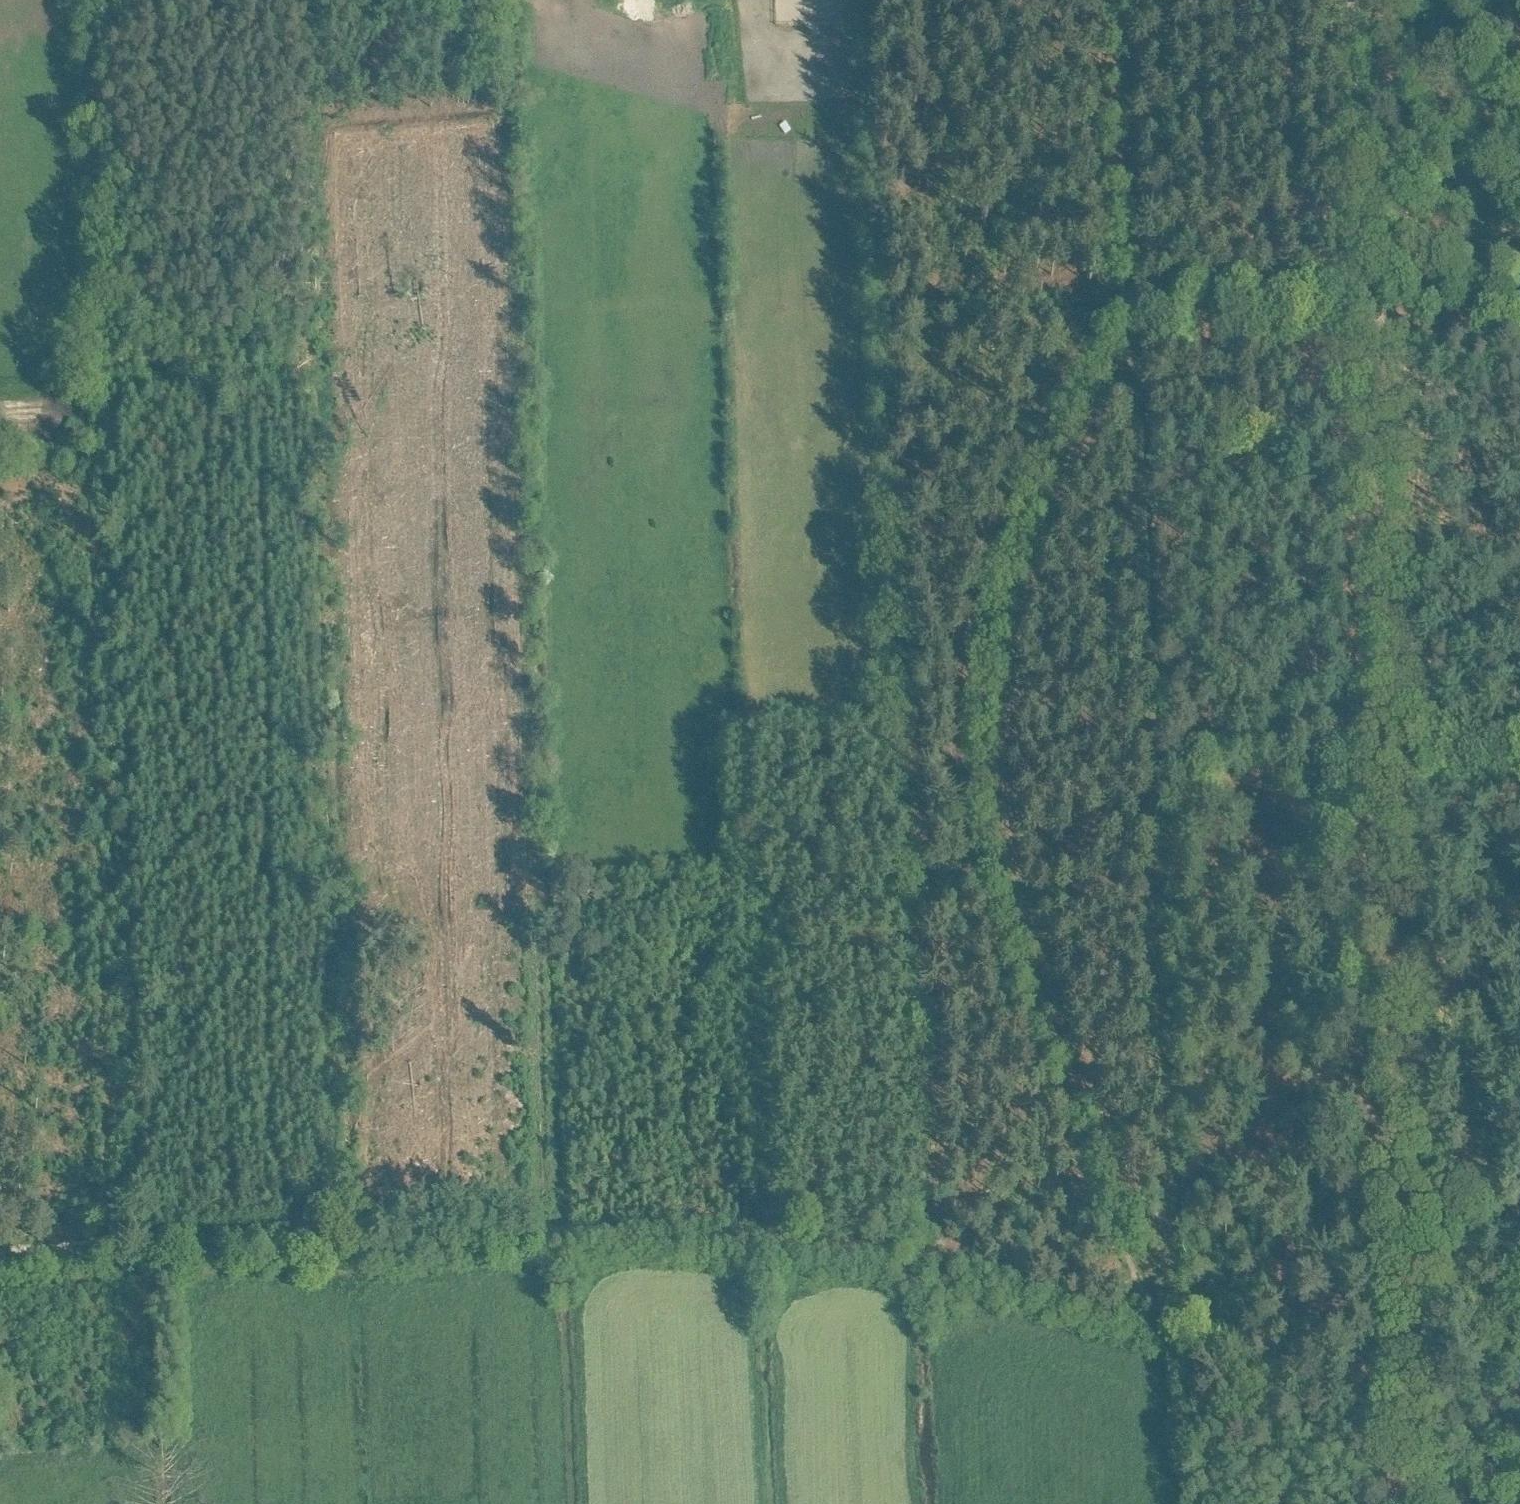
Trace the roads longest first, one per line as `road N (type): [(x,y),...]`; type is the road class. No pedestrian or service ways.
road 1 (track): [(1436,1503),(1382,679),(1351,0)]
road 2 (track): [(1114,0),(1129,330),(1056,445),(977,657),(980,760),(998,903),(1075,1124),(1165,1311)]
road 3 (track): [(1365,317),(1147,322),(1129,330)]
road 4 (track): [(1365,317),(1519,315)]

